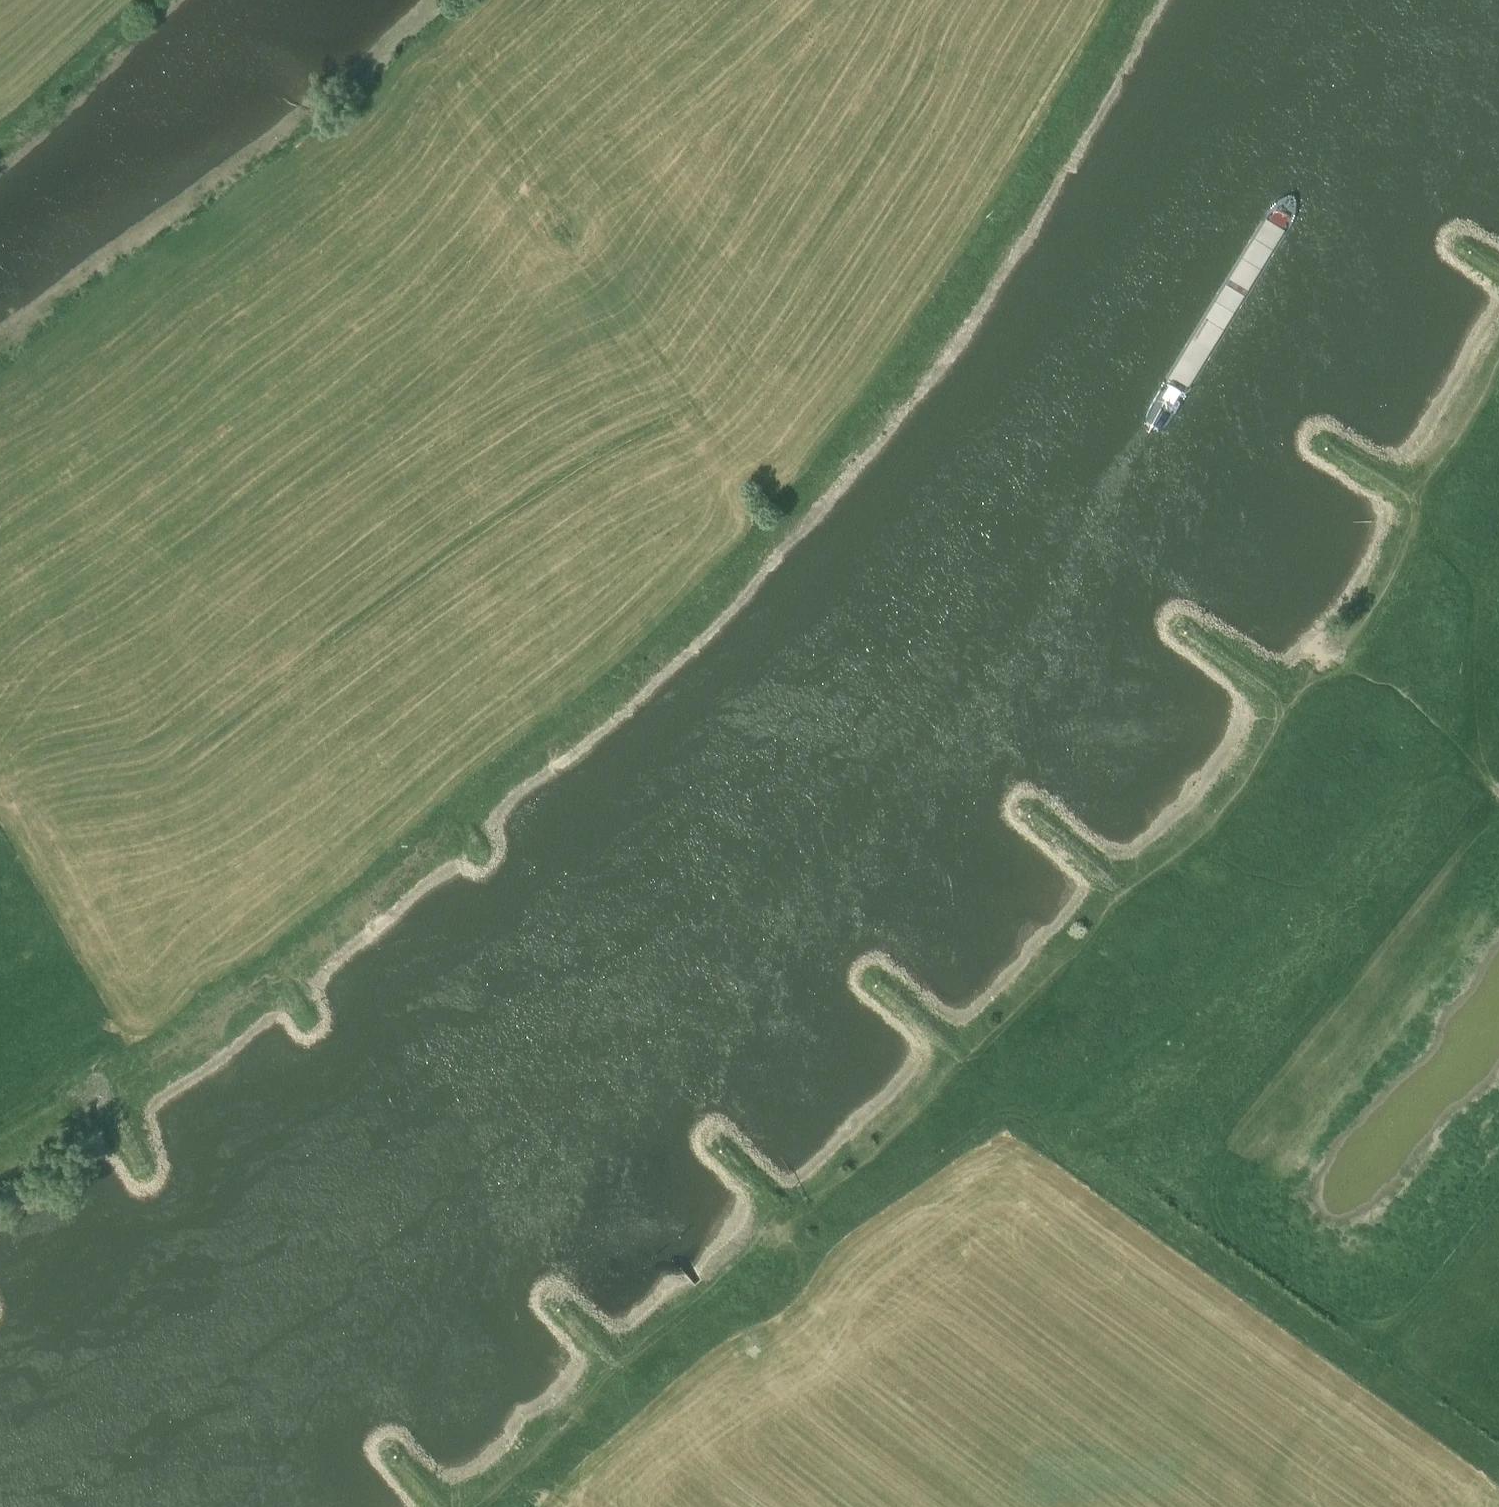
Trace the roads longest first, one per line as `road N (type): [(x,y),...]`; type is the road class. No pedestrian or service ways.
road 1 (track): [(309,196),(440,88),(444,125),(529,236)]
road 2 (track): [(103,0),(0,86)]
road 3 (track): [(440,88),(536,0)]

